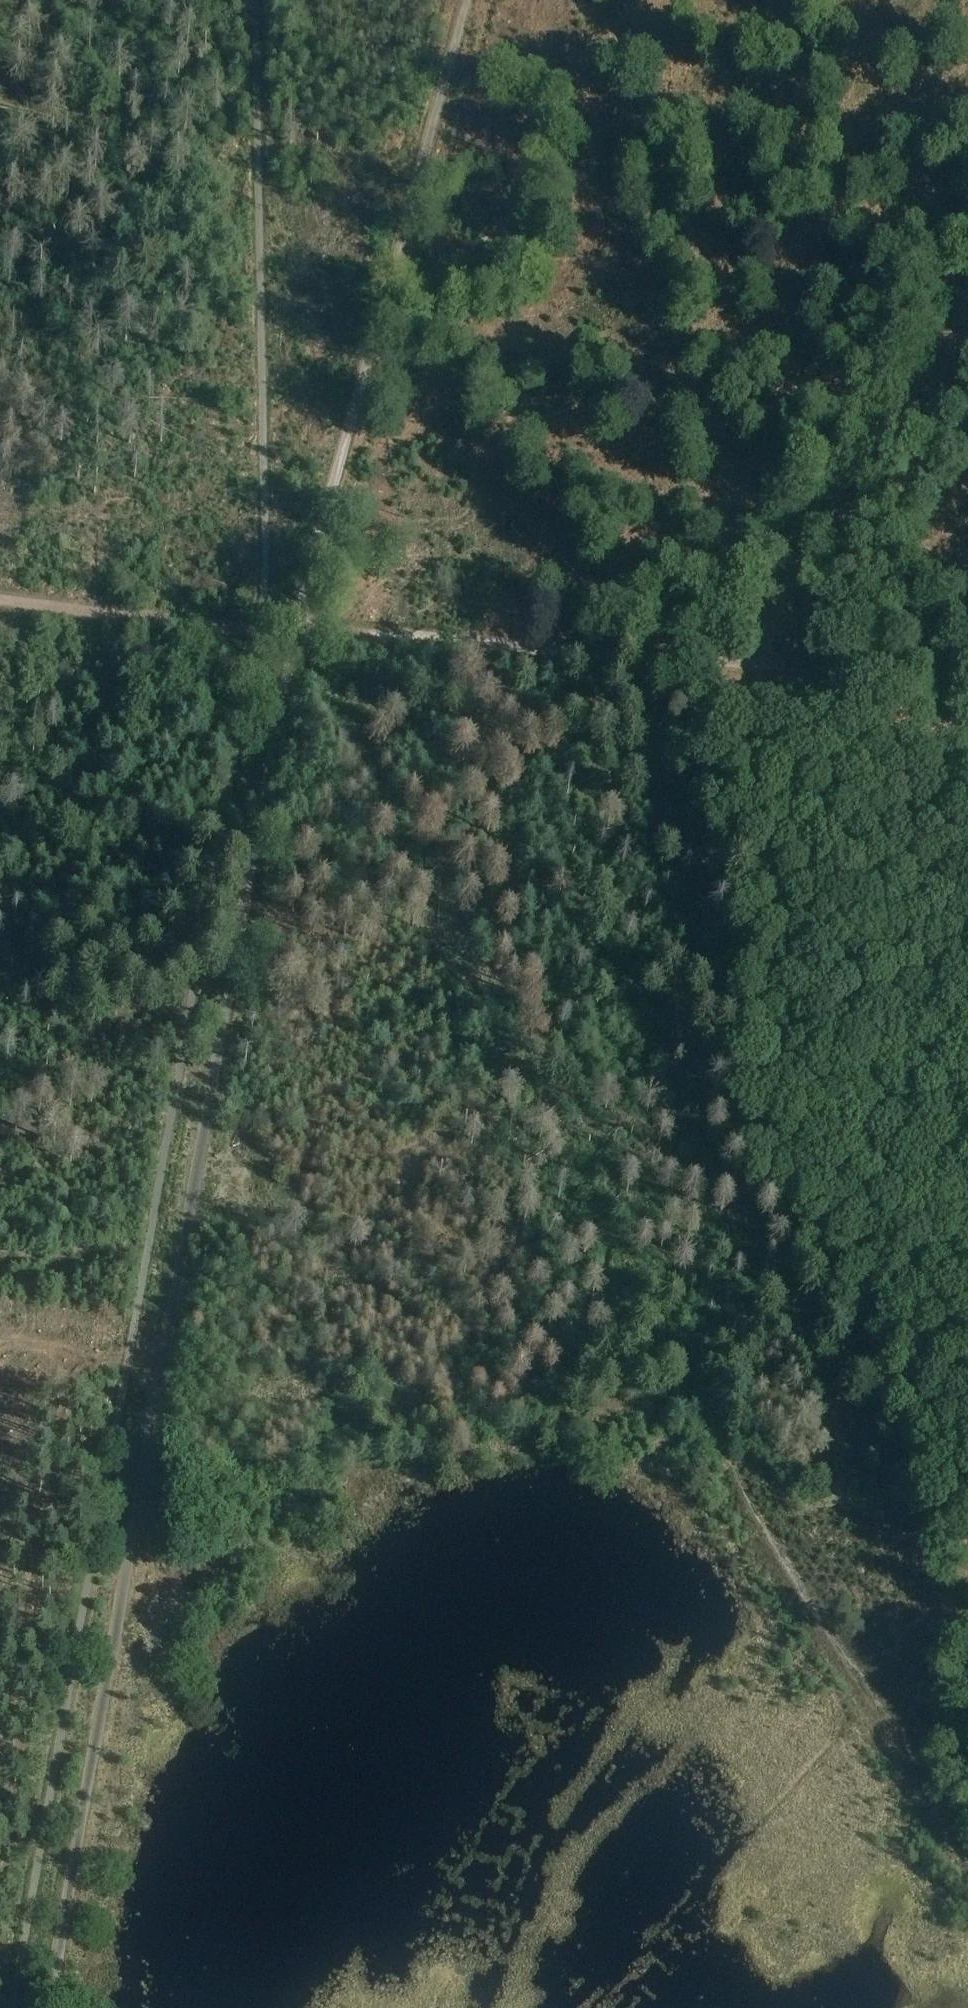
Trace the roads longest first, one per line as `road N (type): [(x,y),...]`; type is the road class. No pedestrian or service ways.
road 1 (track): [(47,2007),(295,630),(466,0)]
road 2 (track): [(967,1854),(522,1072),(295,630),(80,606)]
road 3 (track): [(967,683),(295,630)]

